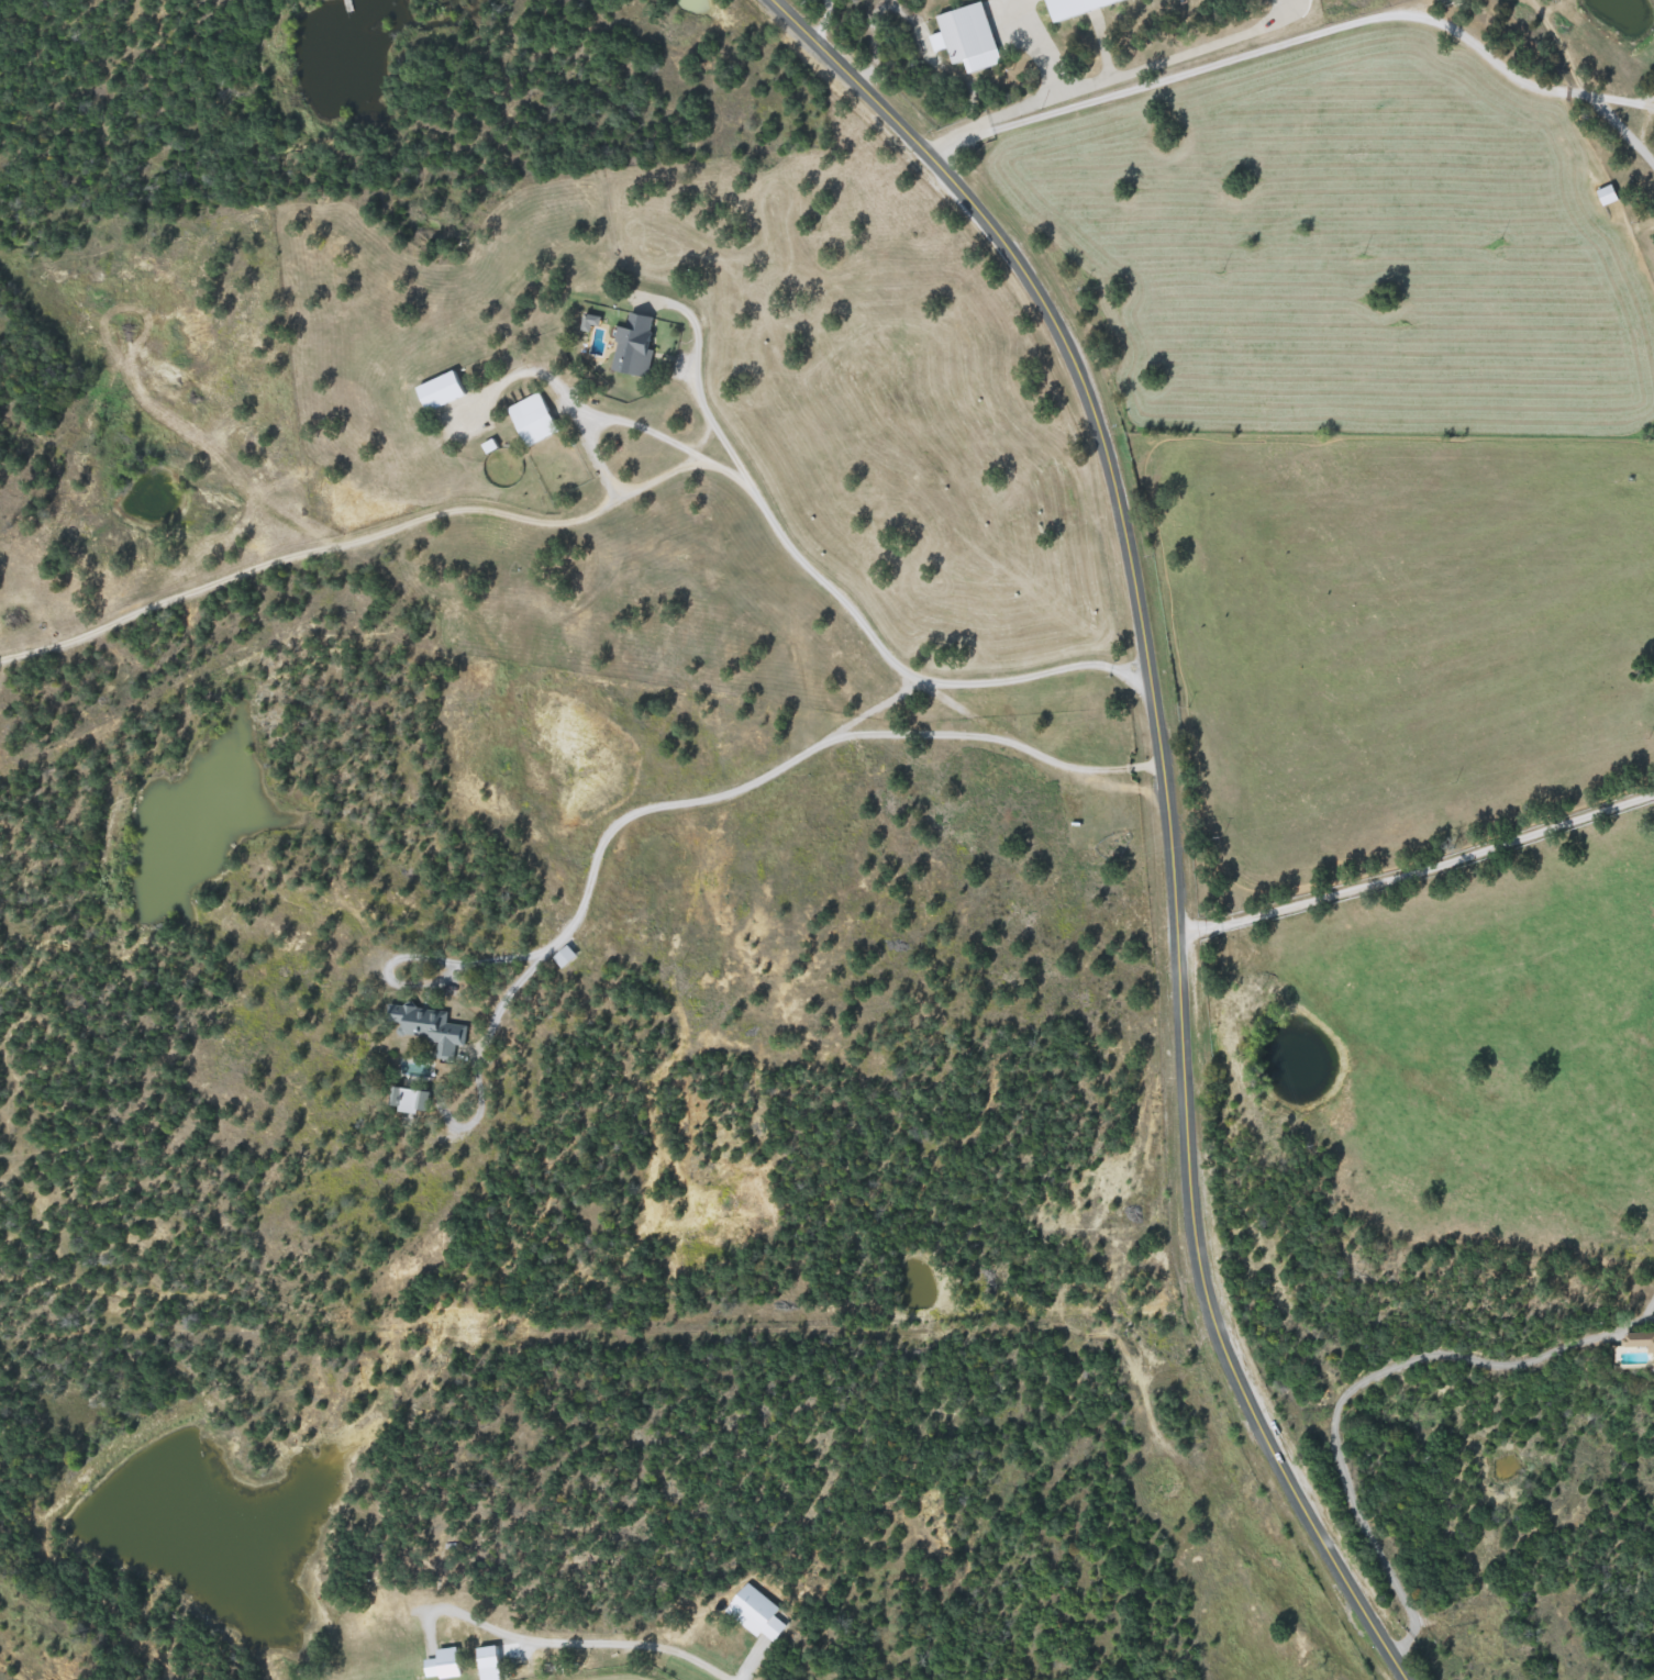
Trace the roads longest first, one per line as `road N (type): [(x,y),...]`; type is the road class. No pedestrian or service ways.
road 1 (tertiary): [(778,0),(974,200),(1051,311),(1094,407),(1135,577),(1168,800),(1192,1206),(1210,1303),(1278,1459),(1411,1679)]
road 2 (residential): [(926,147),(1411,0)]
road 3 (residential): [(1178,923),(1234,921),(1346,891),(1653,790)]
road 4 (residential): [(380,1602),(434,1605),(487,1631),(533,1640),(654,1647),(724,1679)]
road 5 (residential): [(1445,0),(1570,89),(1653,165)]
road 6 (residential): [(743,478),(692,402),(688,326),(665,311)]

